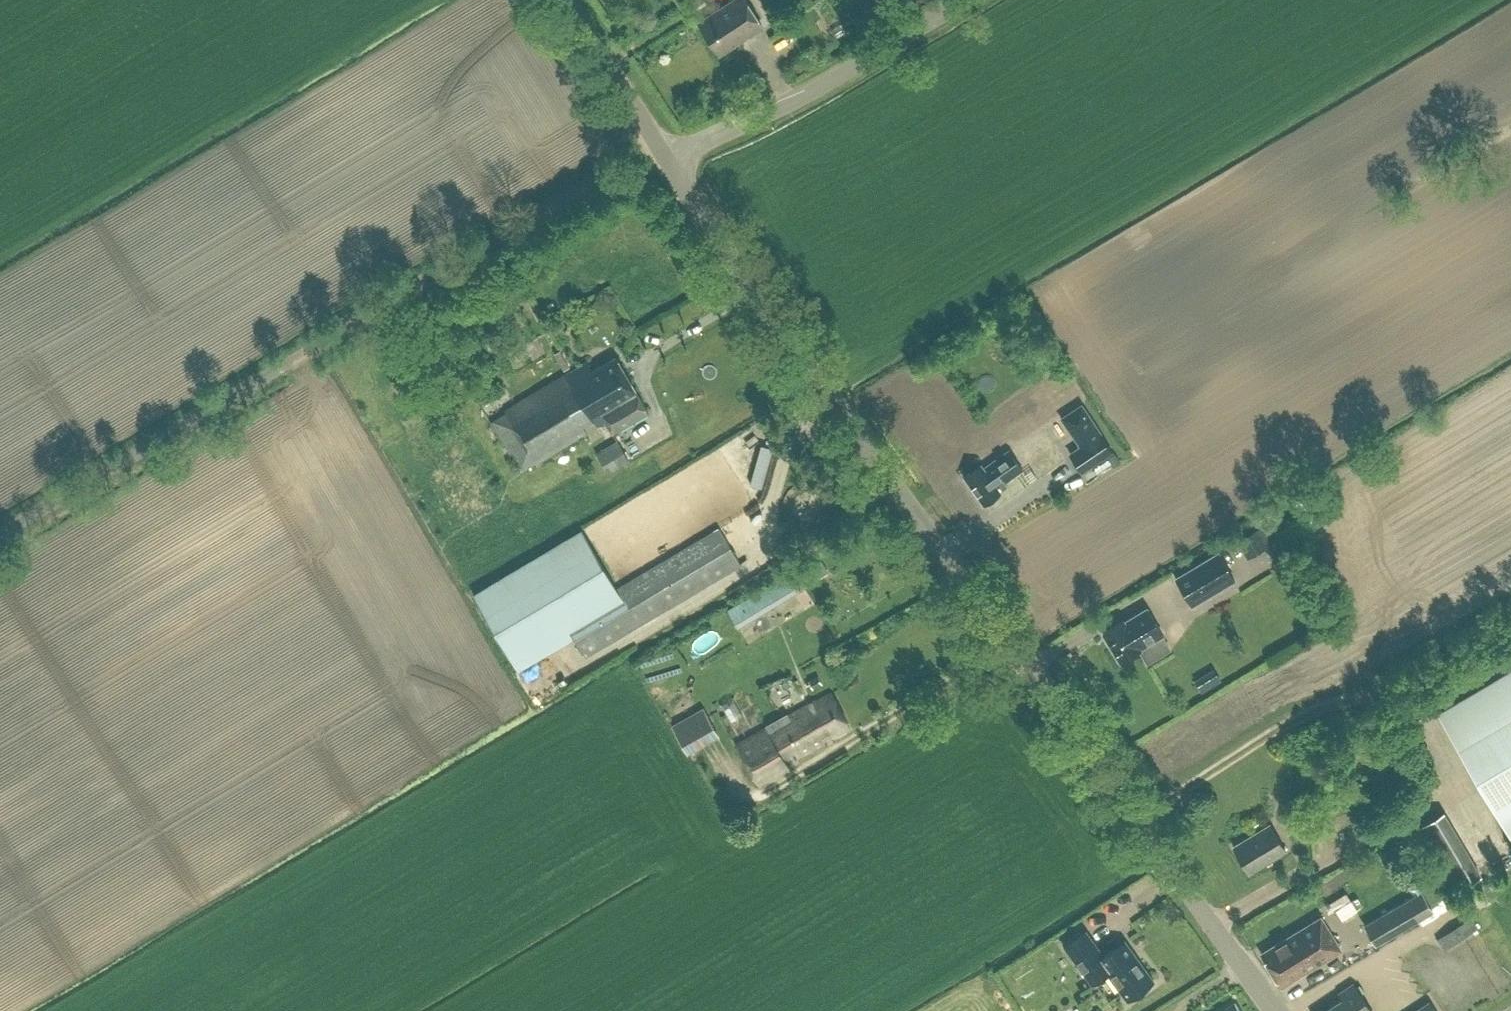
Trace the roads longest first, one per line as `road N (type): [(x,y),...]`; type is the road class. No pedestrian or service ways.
road 1 (tertiary): [(1276,1010),(665,160)]
road 2 (unclassified): [(0,533),(657,145)]
road 3 (tertiary): [(665,160),(959,0)]
road 4 (unclassified): [(657,145),(561,0)]

